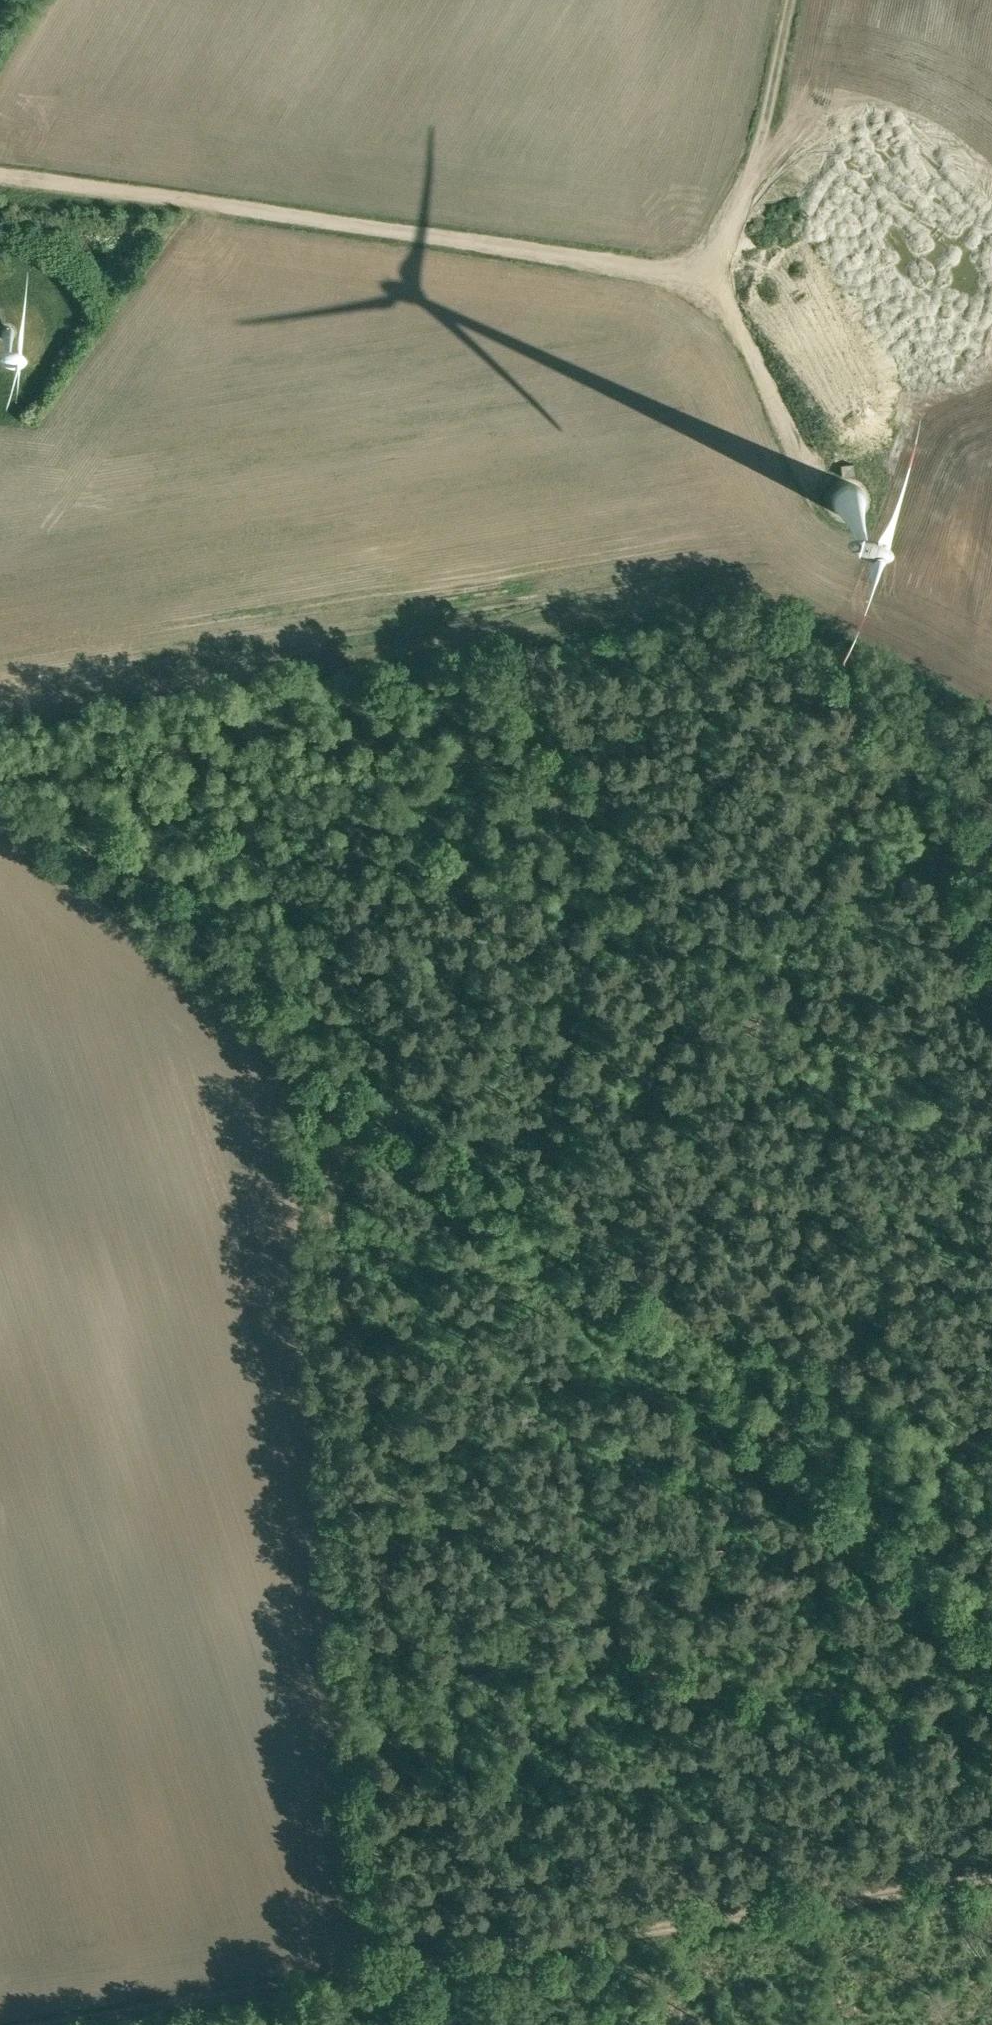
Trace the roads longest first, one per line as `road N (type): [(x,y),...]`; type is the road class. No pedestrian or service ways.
road 1 (track): [(991,1890),(262,1970)]
road 2 (track): [(721,269),(778,0)]

